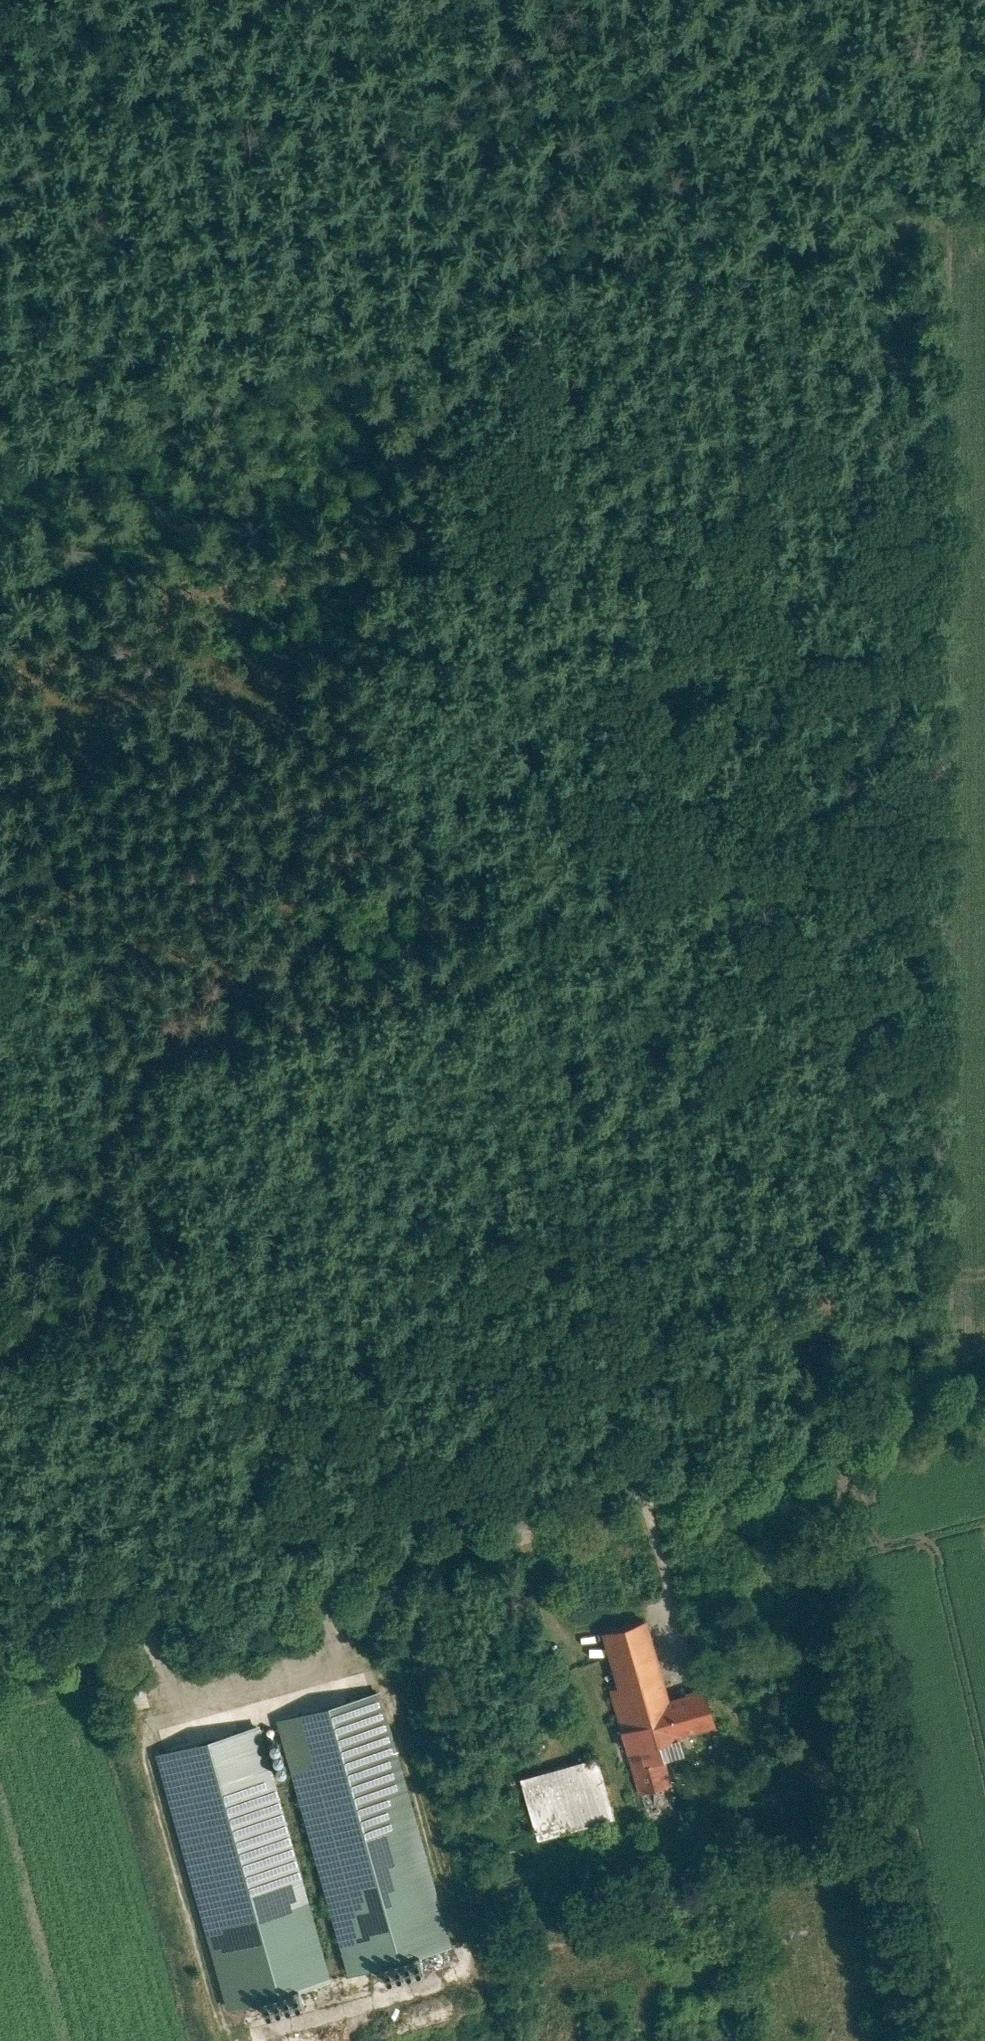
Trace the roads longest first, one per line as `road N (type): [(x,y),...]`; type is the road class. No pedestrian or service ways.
road 1 (residential): [(984,1396),(0,1671)]

